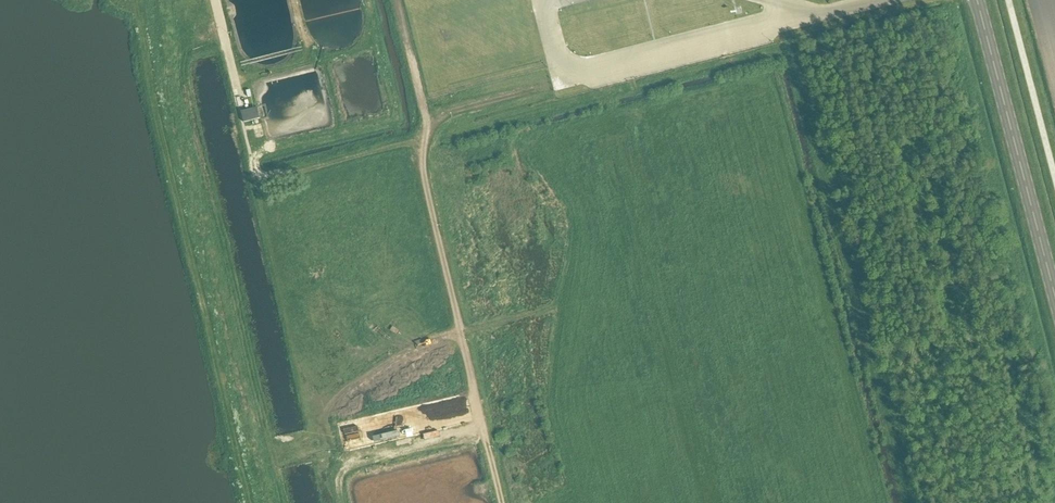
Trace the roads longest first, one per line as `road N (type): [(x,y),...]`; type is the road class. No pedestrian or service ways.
road 1 (primary): [(1054,293),(977,0)]

